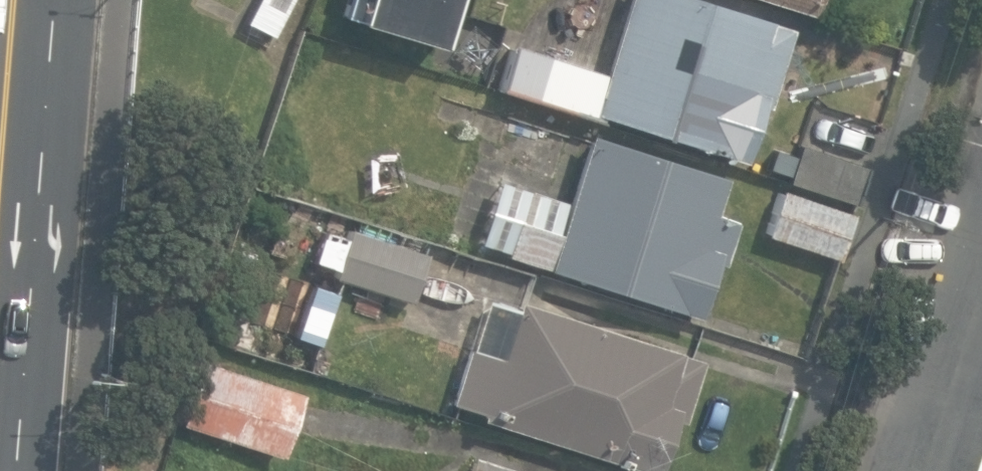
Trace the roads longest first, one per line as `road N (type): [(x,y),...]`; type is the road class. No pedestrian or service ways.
road 1 (residential): [(928,470),(981,293)]
road 2 (trunk): [(13,0),(0,156)]

